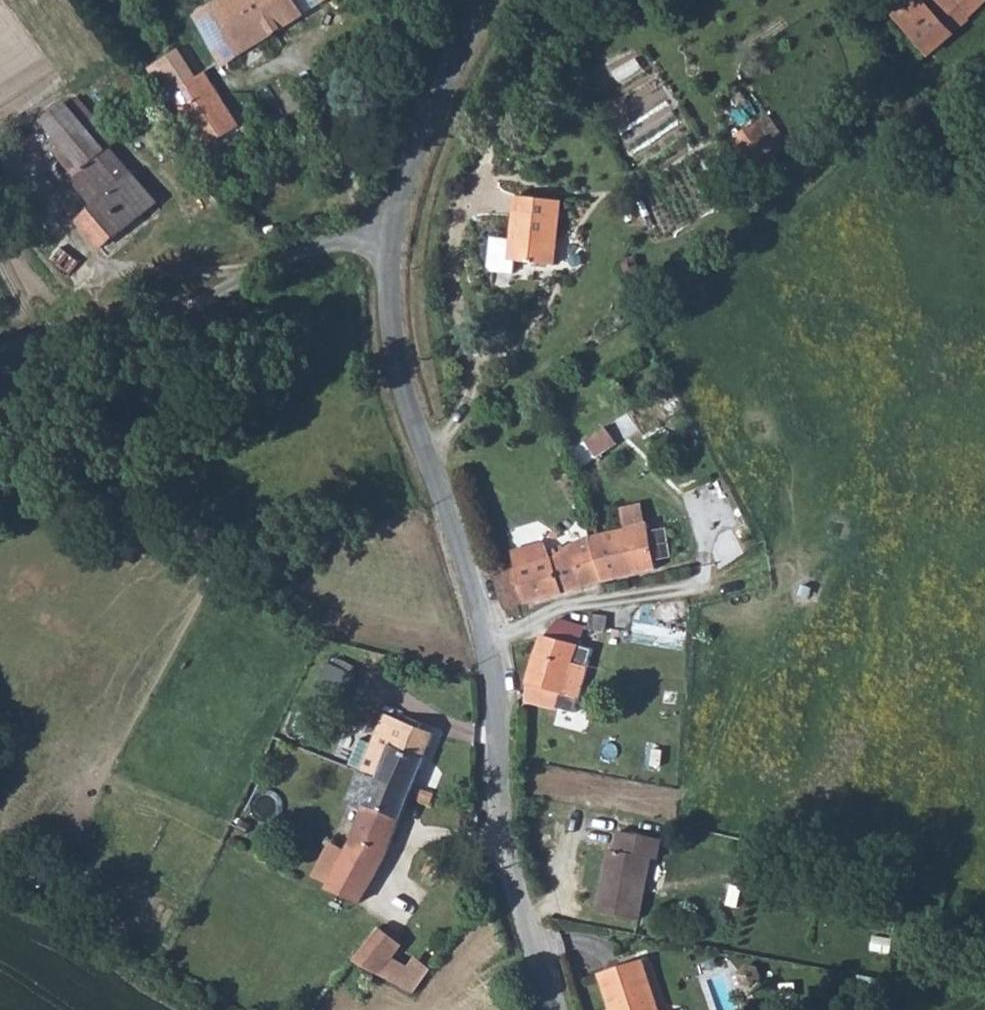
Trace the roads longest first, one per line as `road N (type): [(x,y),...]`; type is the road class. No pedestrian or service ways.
road 1 (unclassified): [(554,1009),(507,885),(489,780),(492,690),(452,520),(388,322),(389,252)]
road 2 (residential): [(389,252),(336,248),(160,321),(44,358),(0,393)]
road 3 (unclassified): [(389,252),(410,149),(483,0)]

